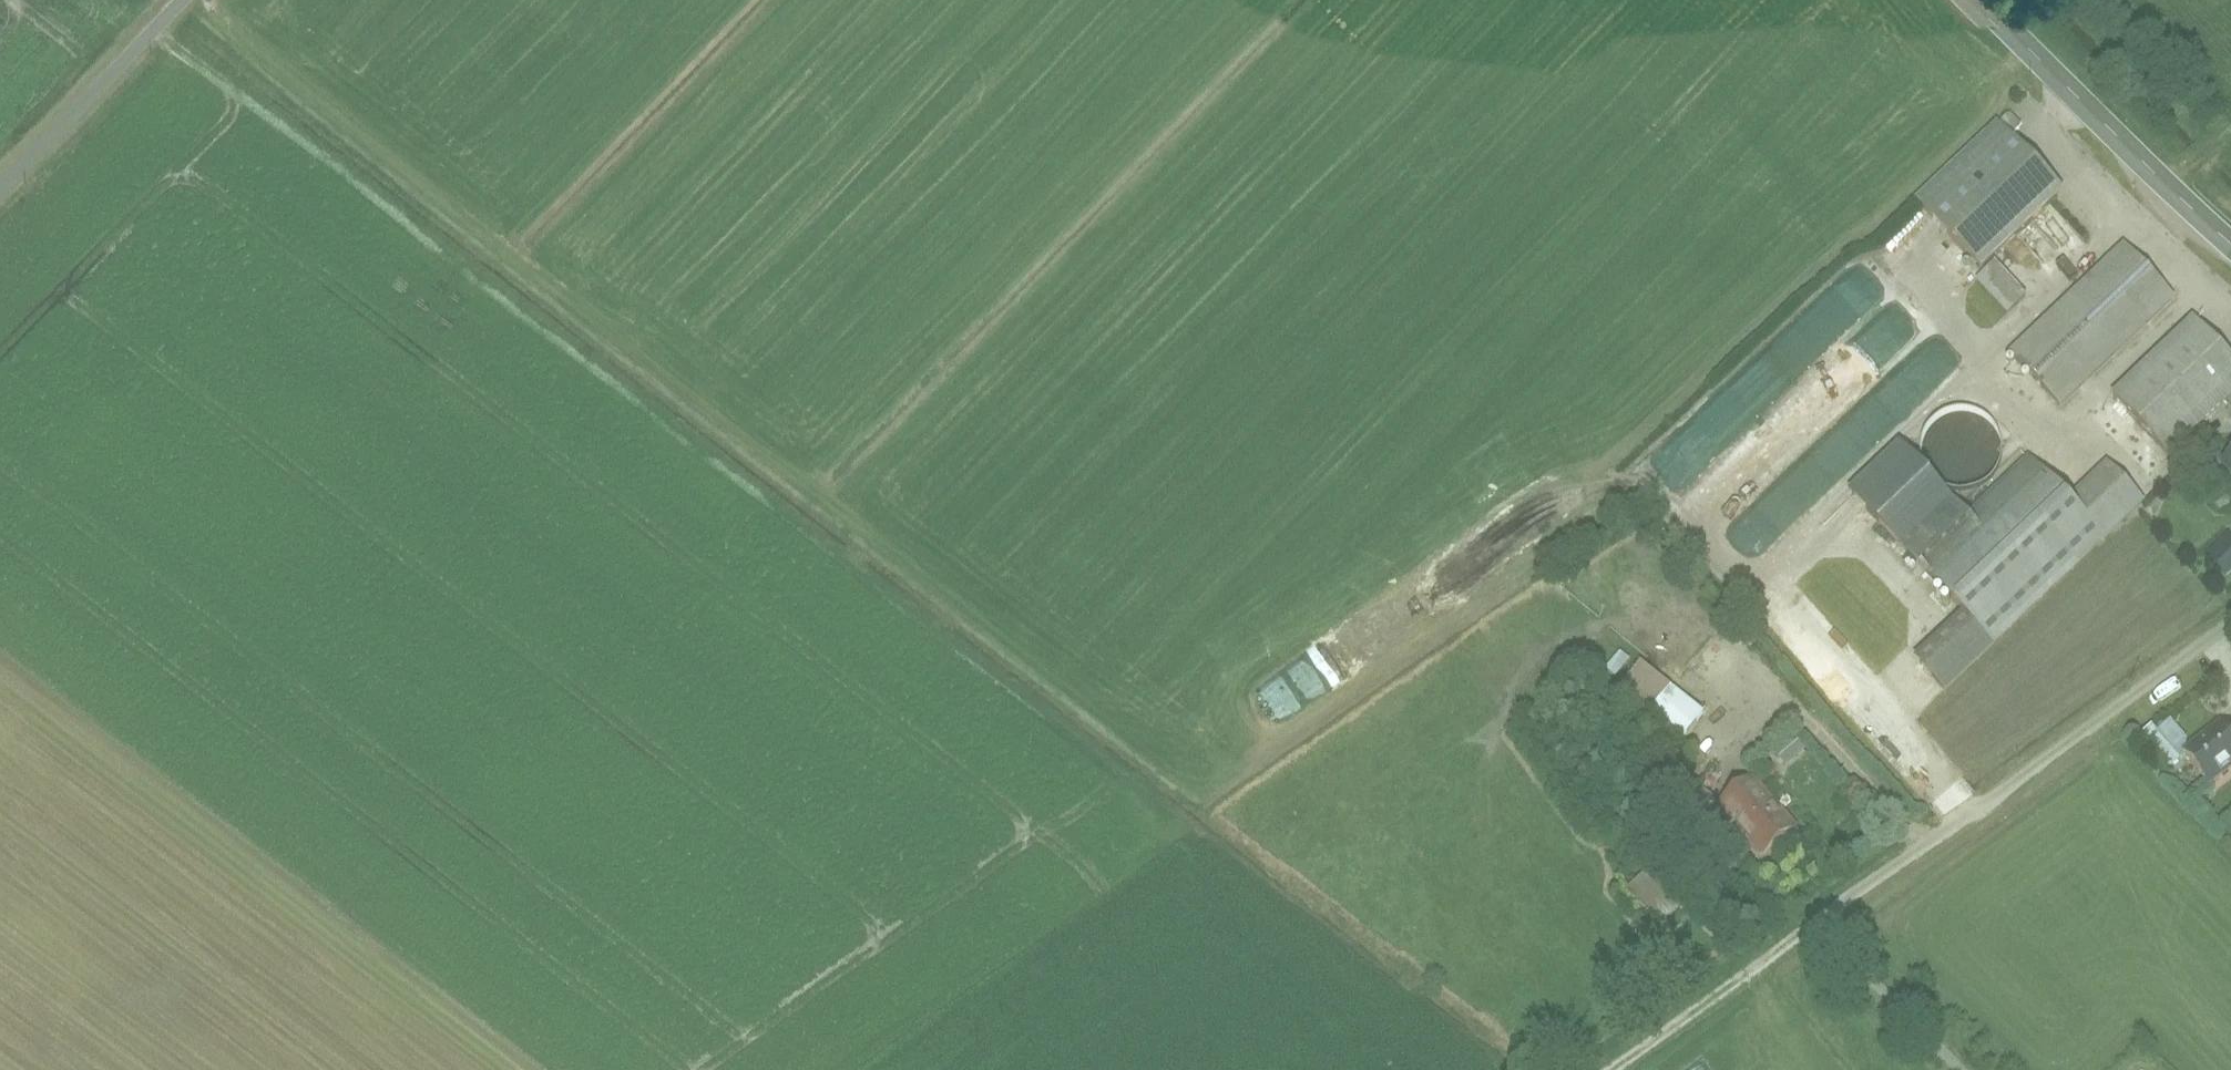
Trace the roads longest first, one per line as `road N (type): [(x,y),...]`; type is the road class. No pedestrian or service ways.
road 1 (tertiary): [(1976,0),(2230,247)]
road 2 (residential): [(179,0),(0,183)]
road 3 (track): [(1829,923),(1625,1069)]
road 4 (track): [(1931,848),(1759,674)]
road 5 (track): [(1964,1069),(1829,923)]

